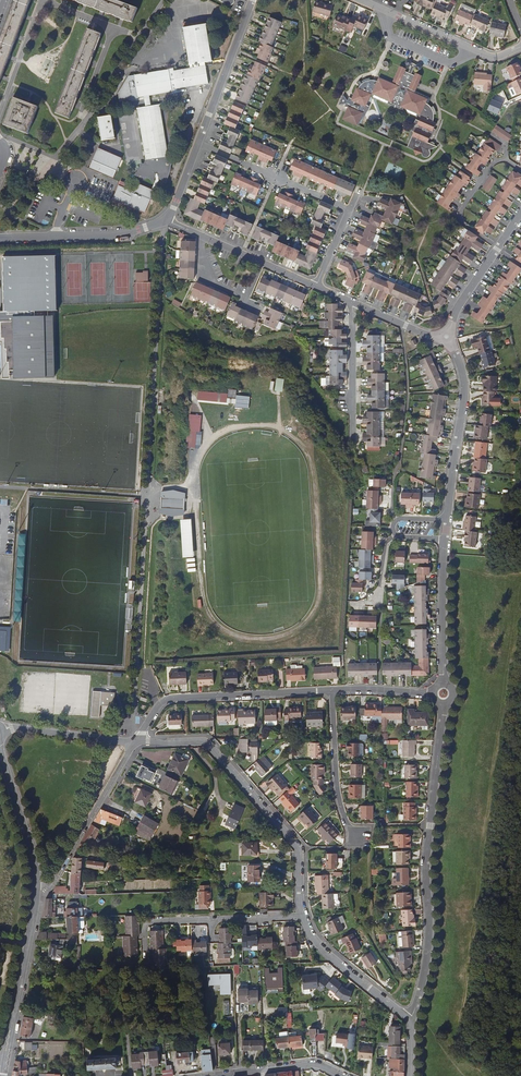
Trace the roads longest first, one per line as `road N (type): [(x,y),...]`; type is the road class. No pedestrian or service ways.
road 1 (residential): [(443,705),(426,863),(428,954),(410,1021)]
road 2 (residential): [(300,918),(293,845),(207,744),(136,742)]
road 3 (residential): [(330,692),(166,700),(136,742)]
road 4 (residential): [(446,338),(465,388),(446,520)]
road 5 (residential): [(146,956),(147,923),(300,918)]
road 6 (residential): [(34,889),(53,881),(136,742)]
road 7 (unclassified): [(7,1060),(34,889)]
road 8 (residential): [(361,0),(485,55),(520,47)]
road 9 (residential): [(0,238),(120,234),(165,220)]
road 10 (residential): [(350,210),(198,144)]
road 11 (residential): [(43,0),(113,27),(82,110)]
road 12 (residential): [(198,144),(253,0)]
road 13 (residential): [(300,918),(323,954),(410,1021)]
road 14 (residential): [(330,692),(336,794),(357,837)]
road 15 (residential): [(520,171),(492,162),(459,210),(460,222),(496,248)]
road 16 (residential): [(445,539),(444,682)]
road 17 (residential): [(355,303),(351,439)]
road 18 (unclassified): [(34,889),(0,758)]
road 19 (residential): [(3,729),(136,742)]
road 20 (residential): [(316,287),(203,237)]

